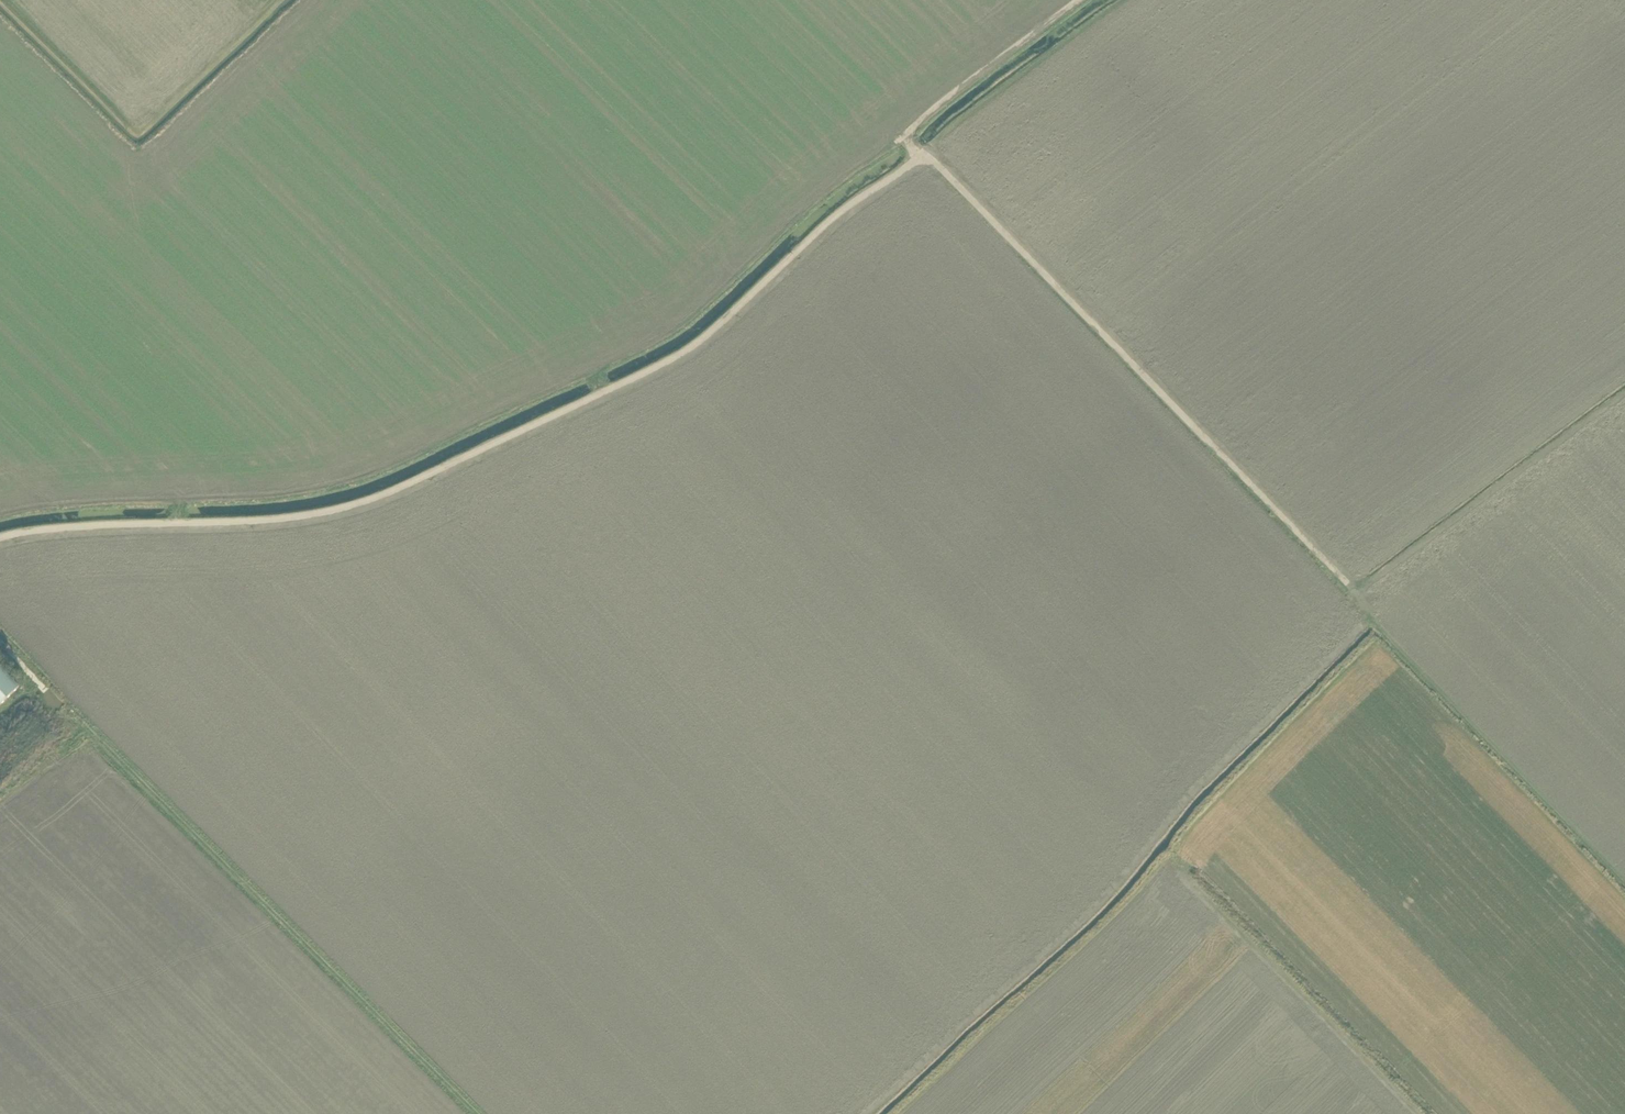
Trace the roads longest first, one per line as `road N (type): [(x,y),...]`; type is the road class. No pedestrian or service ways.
road 1 (track): [(1079,0),(915,124),(910,139),(918,157),(836,216),(696,346),(660,367),(347,508),(254,522),(63,528),(0,538)]
road 2 (track): [(1354,591),(1072,298),(946,173),(918,157)]

